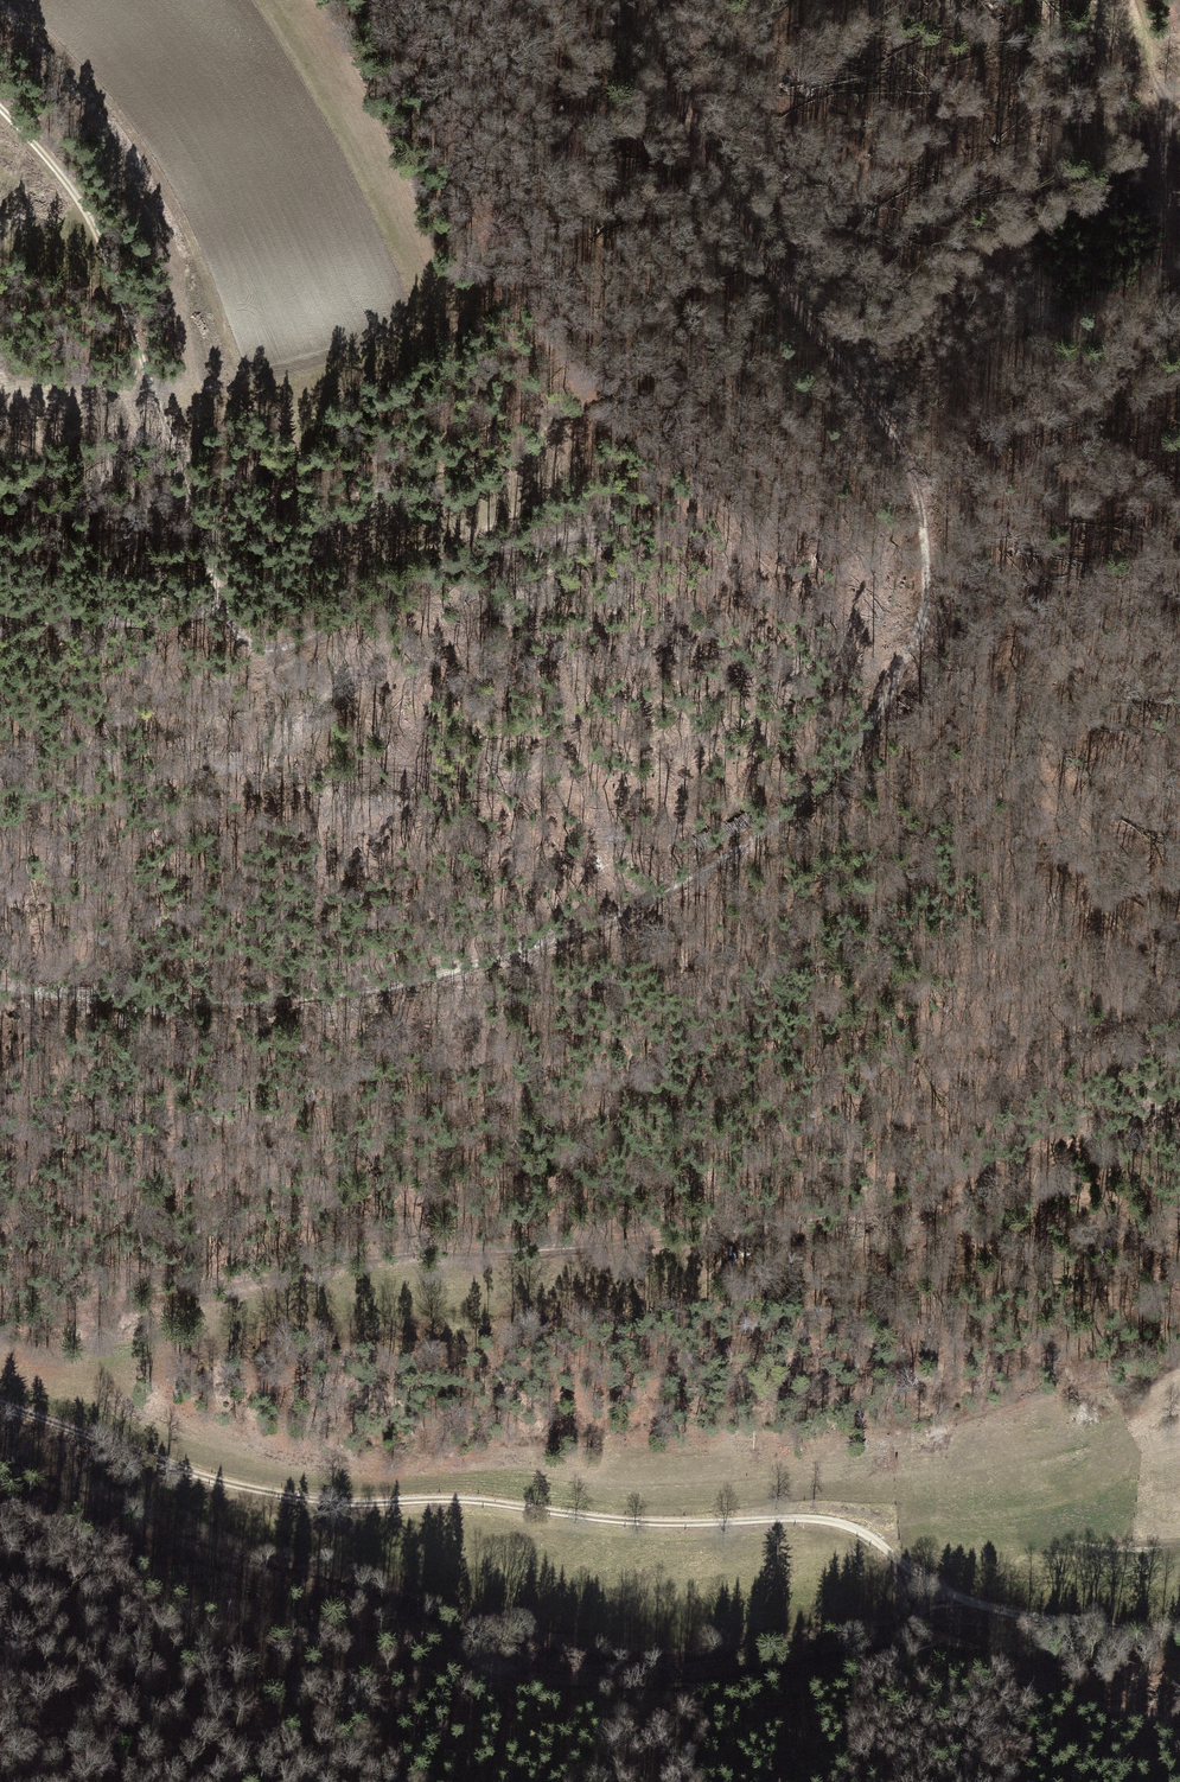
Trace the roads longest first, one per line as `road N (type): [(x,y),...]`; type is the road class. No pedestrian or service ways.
road 1 (track): [(637,0),(659,66),(741,230),(884,424),(919,489),(932,562),(924,632),(869,733),(780,822),(649,901),(479,964),(315,994),(165,1005),(0,983)]
road 2 (track): [(1179,1629),(969,1604),(845,1524),(596,1518),(447,1499),(340,1503),(240,1488),(0,1400)]
road 3 (track): [(1179,1093),(1136,1112),(1080,1112),(967,1158),(892,1204),(863,1210),(579,1243),(419,1249),(66,1315),(0,1317)]
road 4 (track): [(915,1644),(719,1680),(586,1684),(511,1675),(312,1587),(159,1537),(0,1470)]
road 5 (track): [(0,110),(77,191),(122,292),(215,564),(214,597),(179,619),(108,622),(0,607)]
road 6 (track): [(214,597),(243,642),(260,650),(289,646),(438,570),(623,520),(665,483)]
road 7 (track): [(1179,1717),(1086,1698),(915,1644),(918,1612),(969,1604)]
road 8 (track): [(1169,107),(1131,96),(1038,0)]

